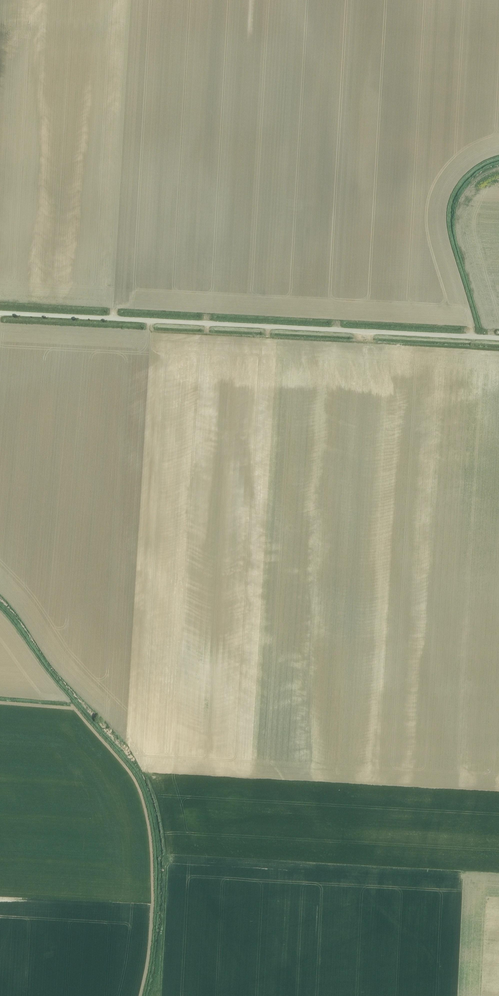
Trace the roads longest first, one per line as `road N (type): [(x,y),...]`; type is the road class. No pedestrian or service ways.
road 1 (unclassified): [(498,338),(0,312)]

